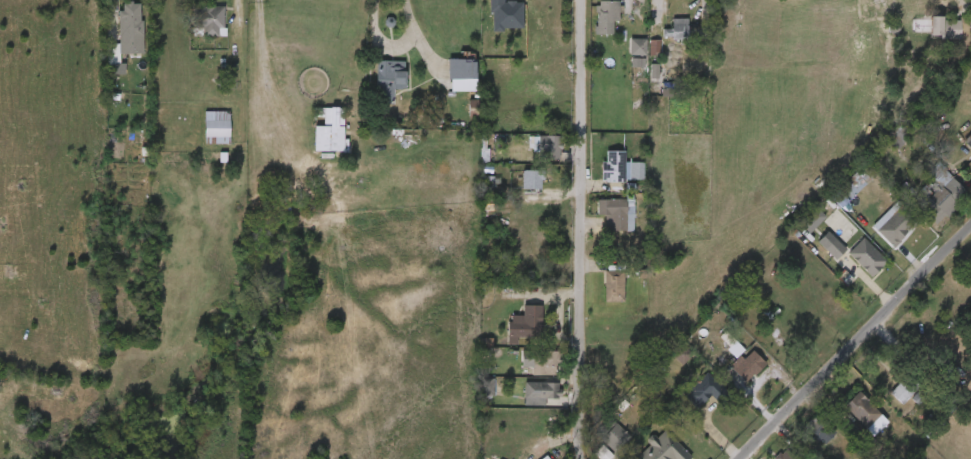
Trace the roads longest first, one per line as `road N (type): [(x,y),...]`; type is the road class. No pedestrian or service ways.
road 1 (residential): [(576,0),(585,458)]
road 2 (residential): [(970,227),(837,339),(731,458)]

